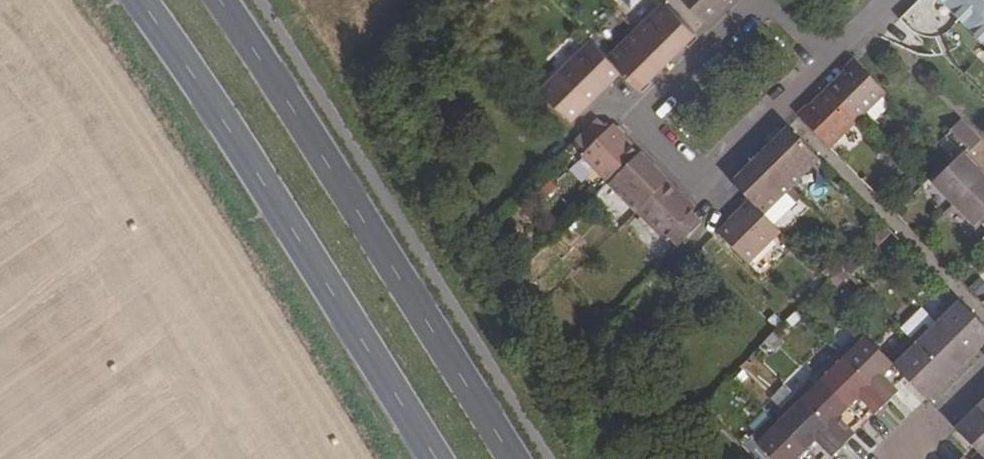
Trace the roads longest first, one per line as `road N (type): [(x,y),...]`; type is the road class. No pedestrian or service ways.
road 1 (primary): [(511,458),(214,0)]
road 2 (primary): [(141,0),(437,458)]
road 3 (residential): [(817,63),(773,10),(749,11),(654,105),(649,119),(655,134),(704,176),(815,75)]
road 4 (residential): [(897,458),(983,373)]

